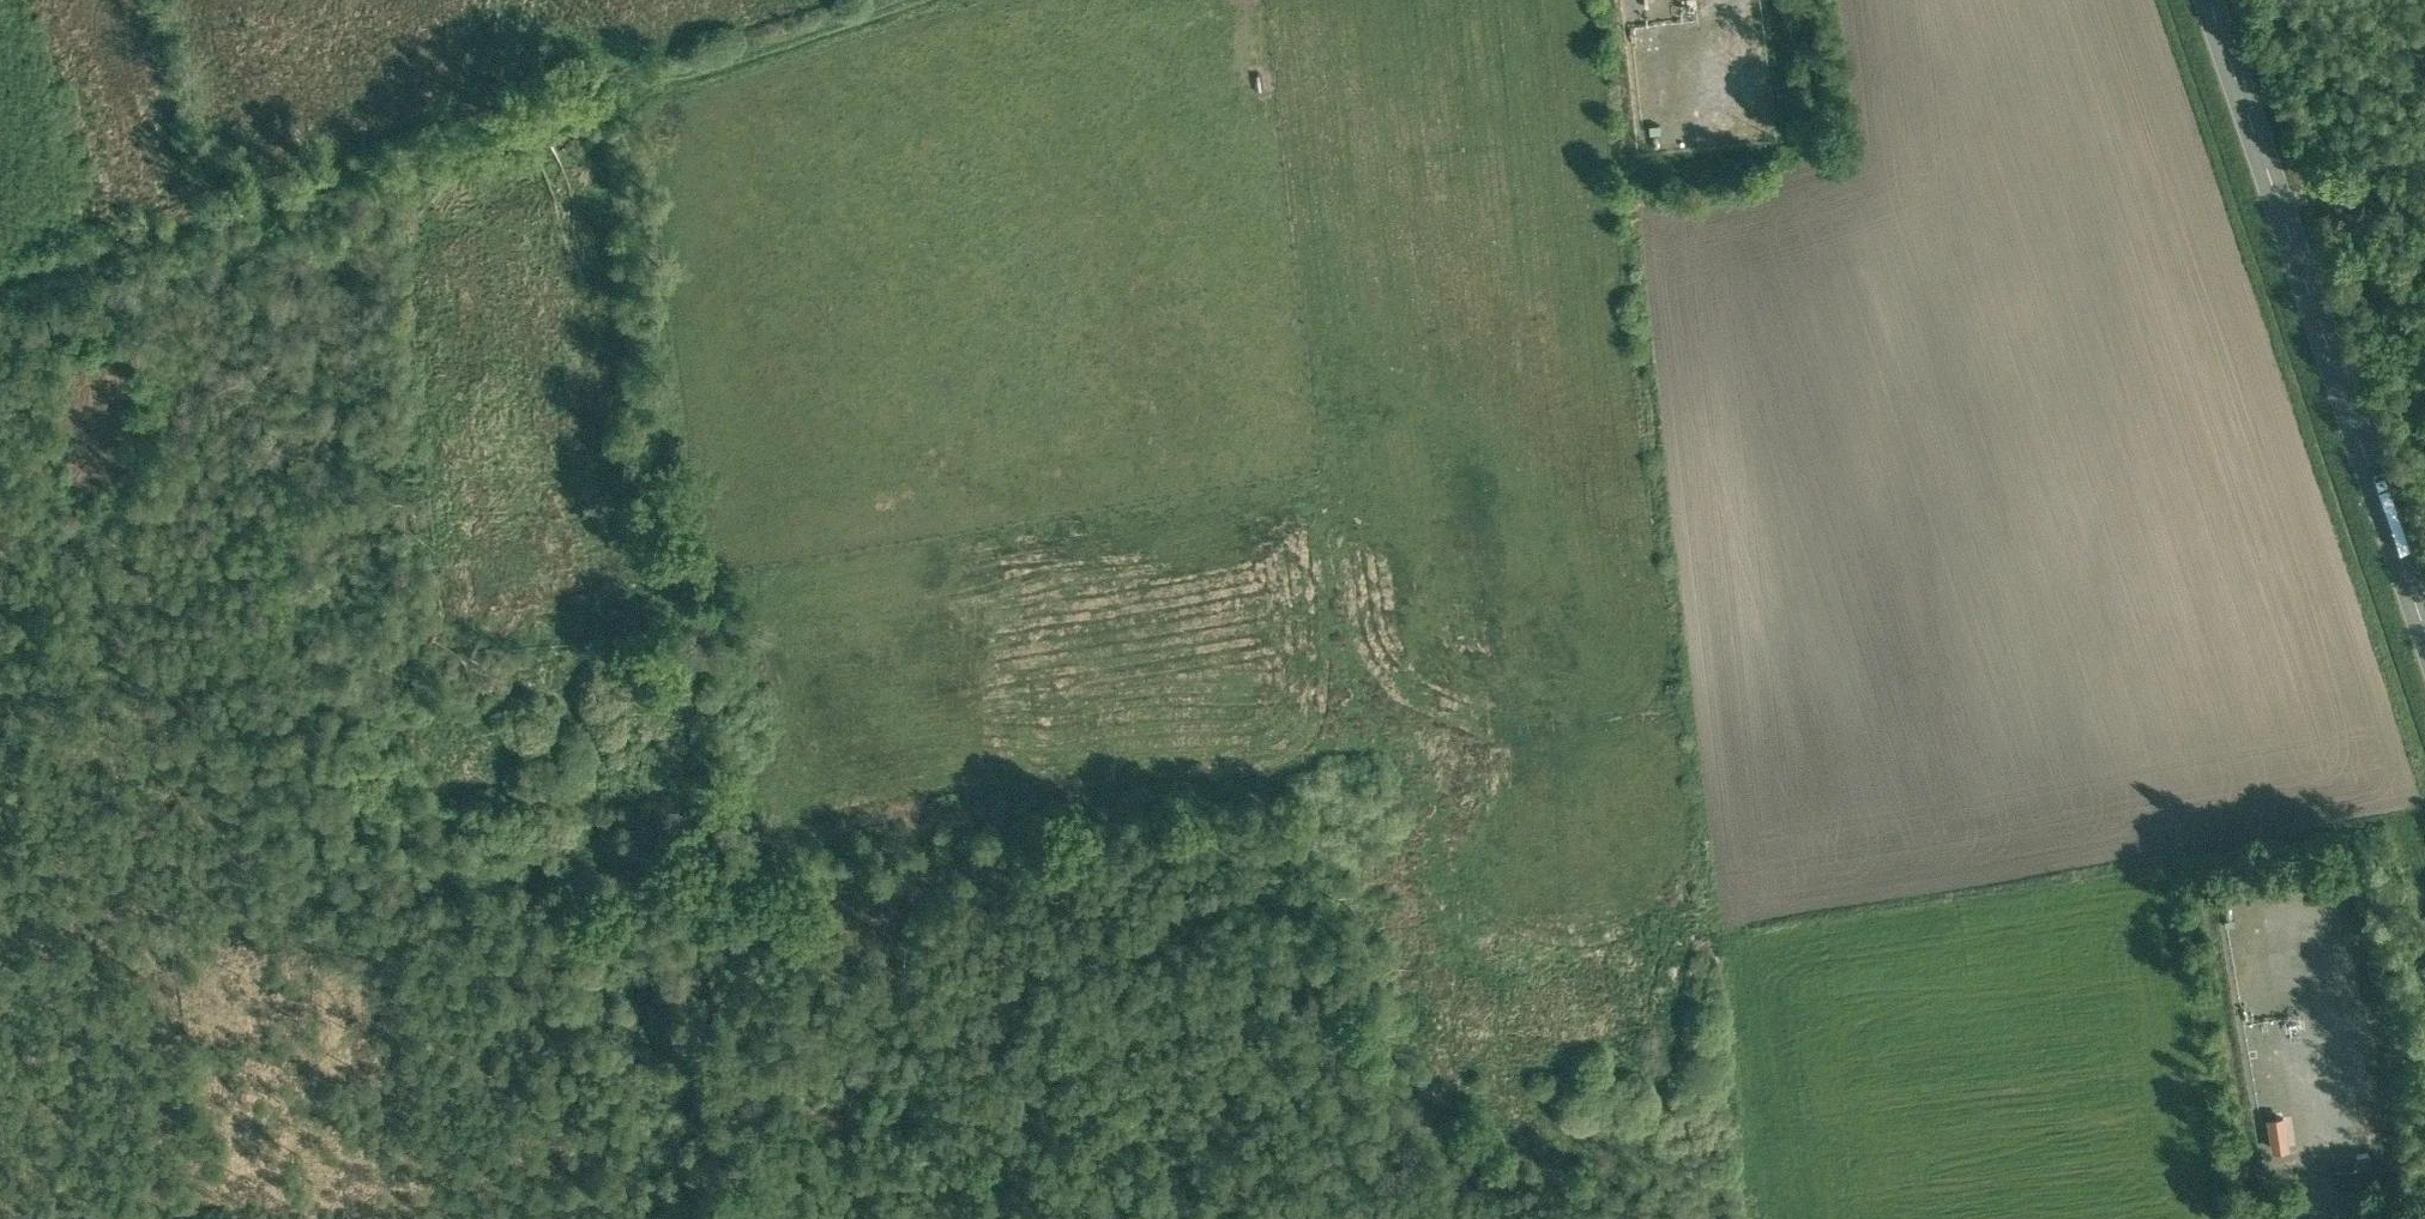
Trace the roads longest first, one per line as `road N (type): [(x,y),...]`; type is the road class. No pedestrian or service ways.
road 1 (track): [(906,0),(0,276)]
road 2 (tertiary): [(2209,0),(2424,656)]

